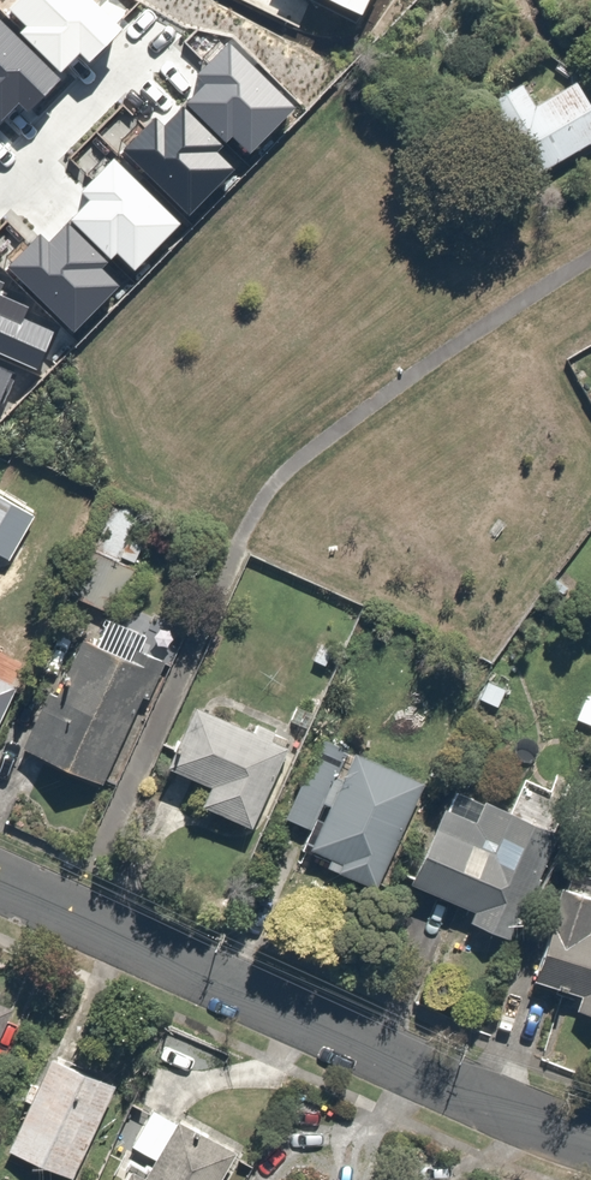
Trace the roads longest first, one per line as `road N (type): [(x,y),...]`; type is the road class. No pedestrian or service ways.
road 1 (tertiary): [(590,1143),(465,1096),(0,879)]

